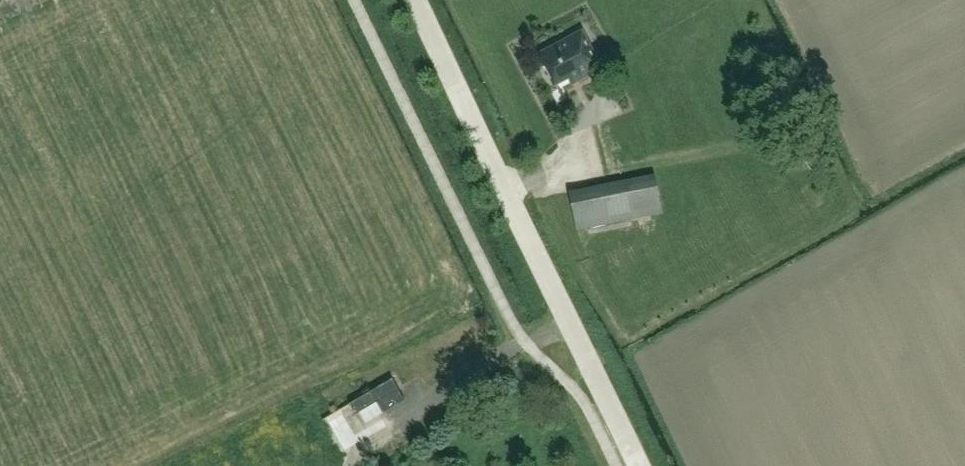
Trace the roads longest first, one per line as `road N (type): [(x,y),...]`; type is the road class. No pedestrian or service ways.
road 1 (tertiary): [(640,465),(415,0)]

